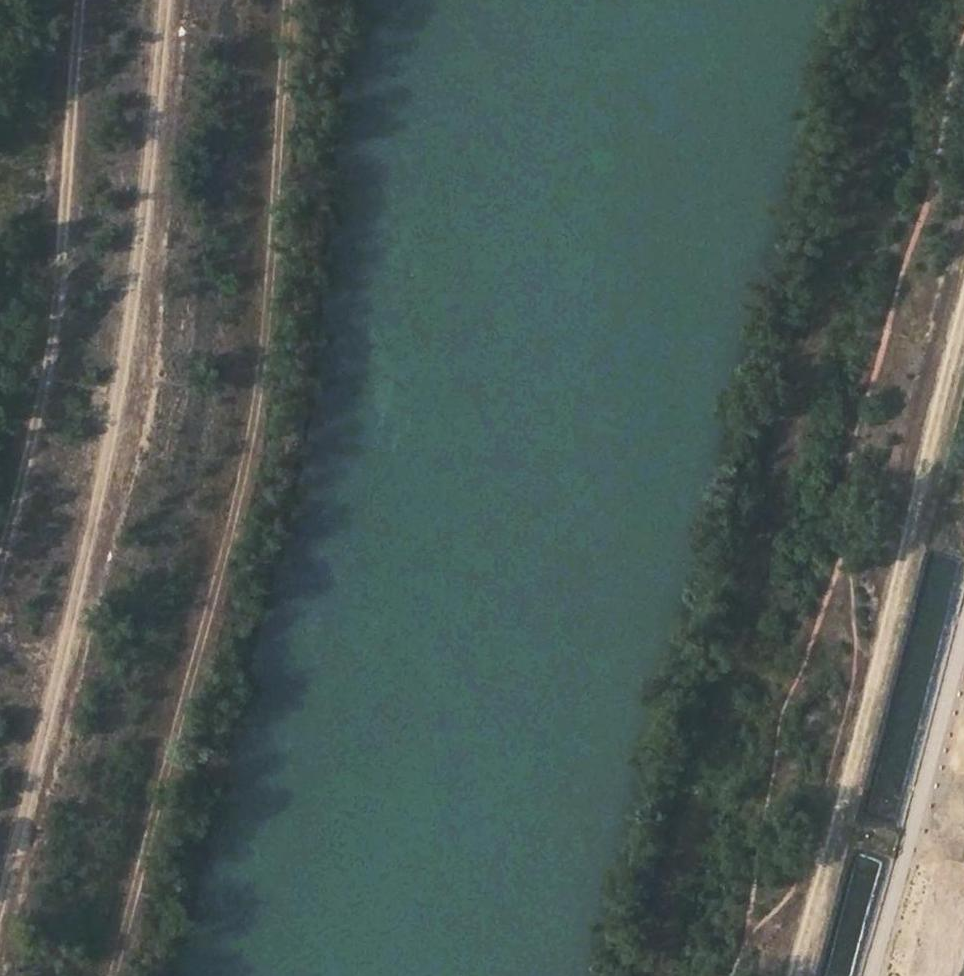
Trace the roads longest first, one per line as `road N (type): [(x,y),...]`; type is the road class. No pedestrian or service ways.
road 1 (track): [(648,975),(775,444),(900,0)]
road 2 (track): [(169,0),(144,275),(76,618),(0,898)]
road 3 (track): [(785,975),(963,306)]
road 4 (track): [(0,586),(44,423),(79,0)]

